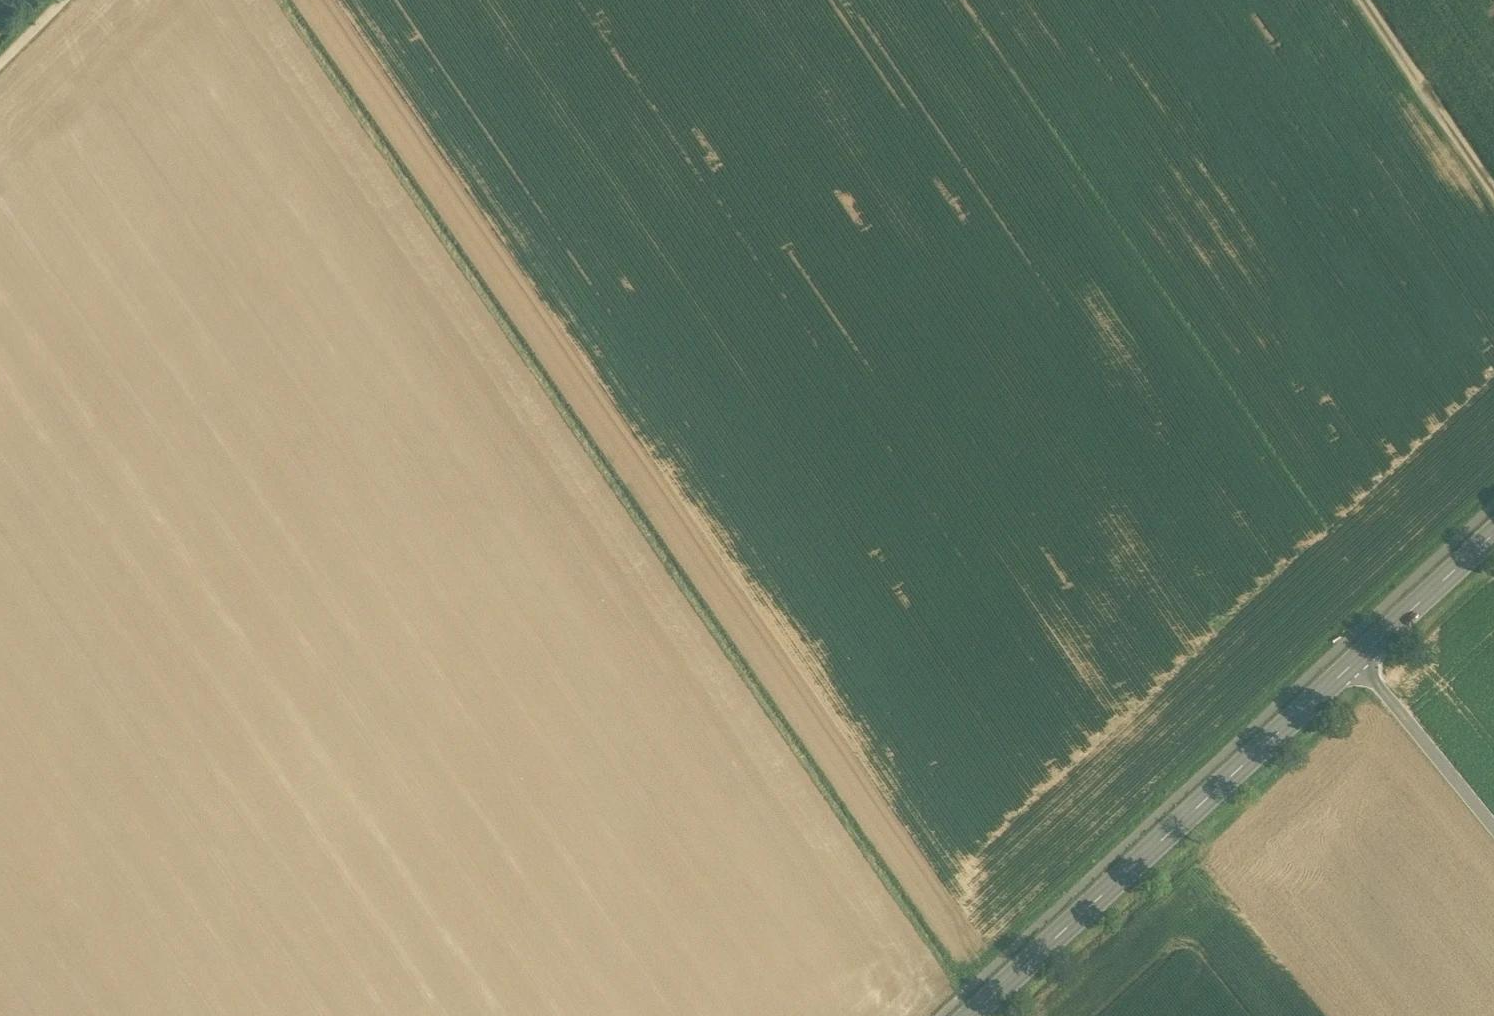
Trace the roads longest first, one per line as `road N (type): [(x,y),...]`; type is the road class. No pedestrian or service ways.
road 1 (tertiary): [(972,1015),(1493,535)]
road 2 (track): [(1364,0),(1493,190)]
road 3 (track): [(1493,822),(1359,659)]

